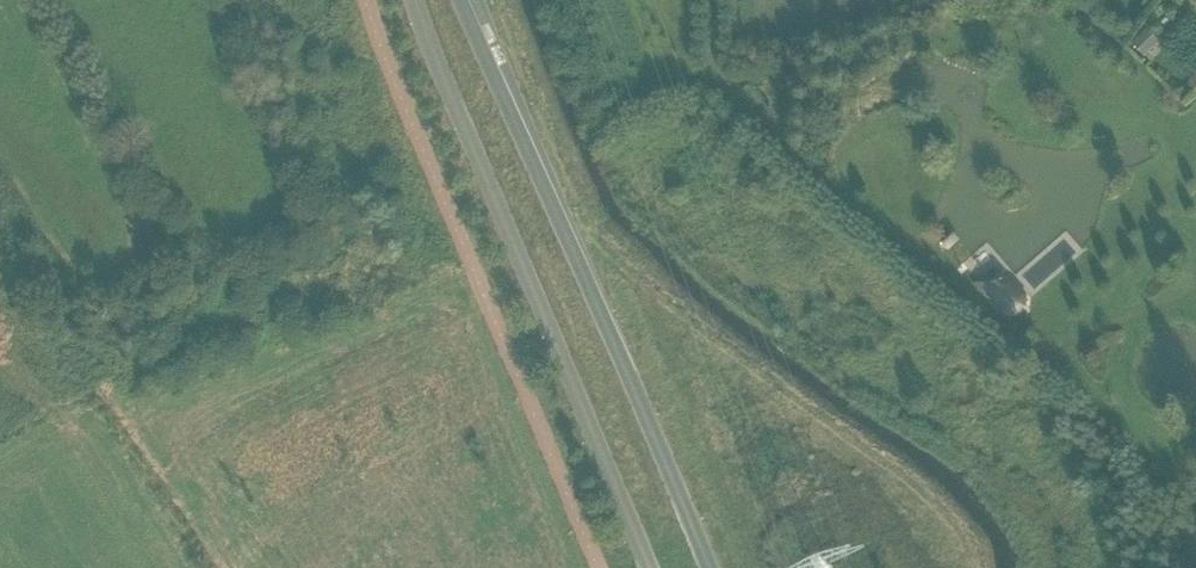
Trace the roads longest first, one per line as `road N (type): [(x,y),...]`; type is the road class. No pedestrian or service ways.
road 1 (secondary): [(710,567),(470,0)]
road 2 (secondary): [(416,0),(650,567)]

